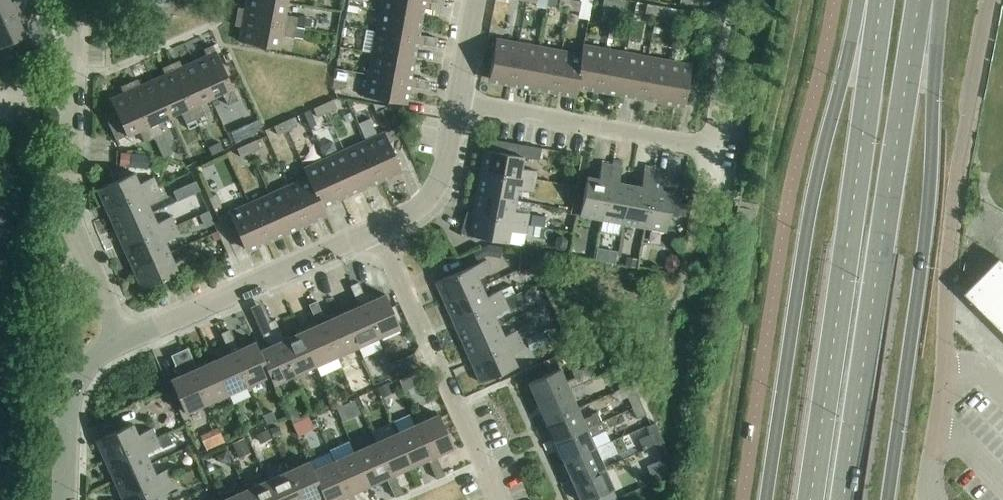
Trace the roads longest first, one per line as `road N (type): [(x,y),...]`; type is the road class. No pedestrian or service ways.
road 1 (primary): [(862,0),(816,192),(767,499)]
road 2 (primary): [(845,499),(920,0)]
road 3 (primary): [(881,0),(810,499)]
road 4 (primary): [(889,499),(928,209),(941,0)]
road 5 (residential): [(946,366),(961,184),(991,0)]
road 6 (residential): [(377,229),(499,499)]
road 7 (residential): [(377,229),(124,340)]
road 8 (residential): [(457,103),(711,147)]
road 9 (residential): [(124,340),(73,223),(72,96)]
road 10 (residential): [(65,499),(71,394),(85,366),(124,340)]
road 11 (residential): [(457,103),(437,187),(419,208),(377,229)]
road 12 (unclassified): [(930,499),(946,366)]

